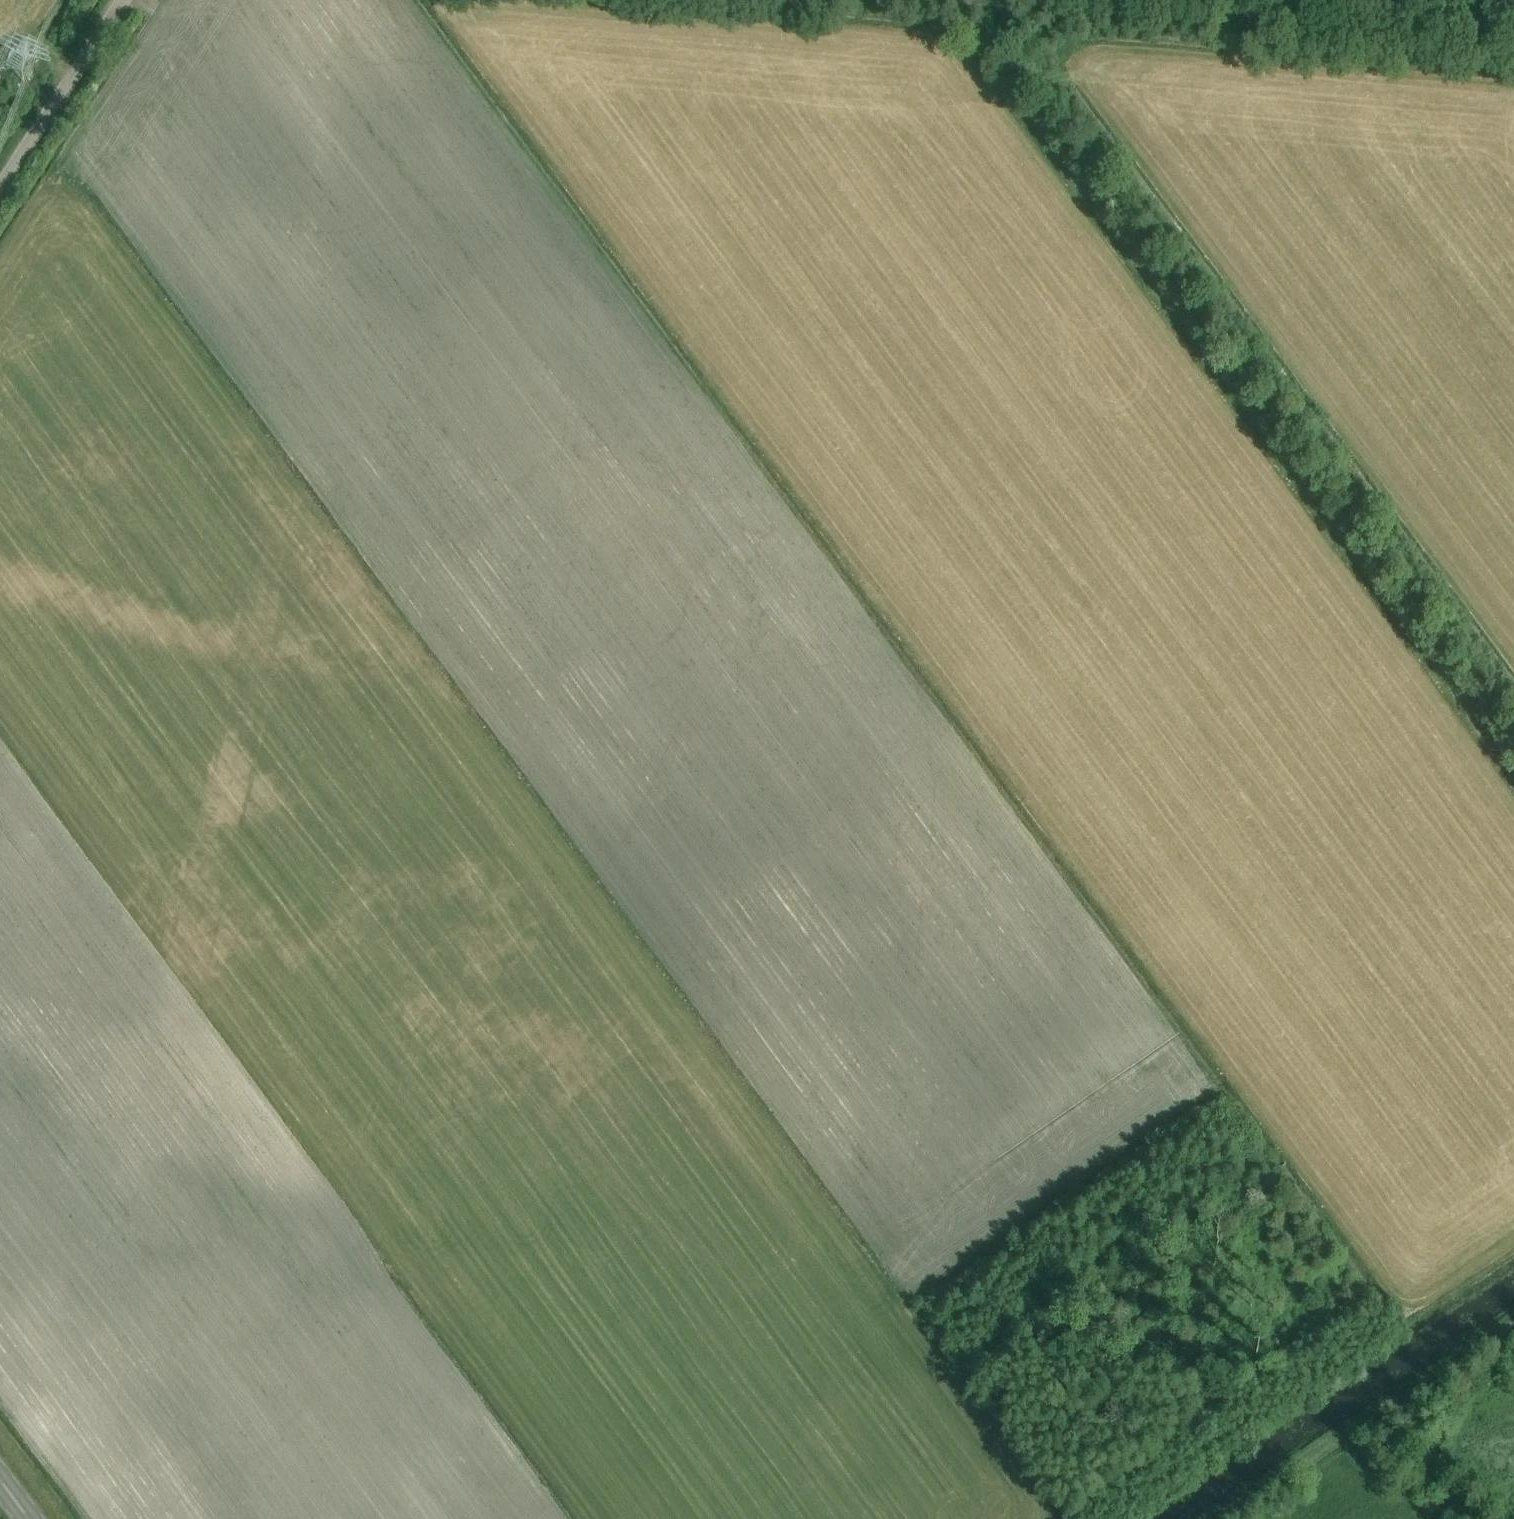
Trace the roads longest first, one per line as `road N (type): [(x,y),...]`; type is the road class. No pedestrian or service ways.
road 1 (track): [(1209,1518),(1513,1317)]
road 2 (unclassified): [(0,186),(123,0)]

